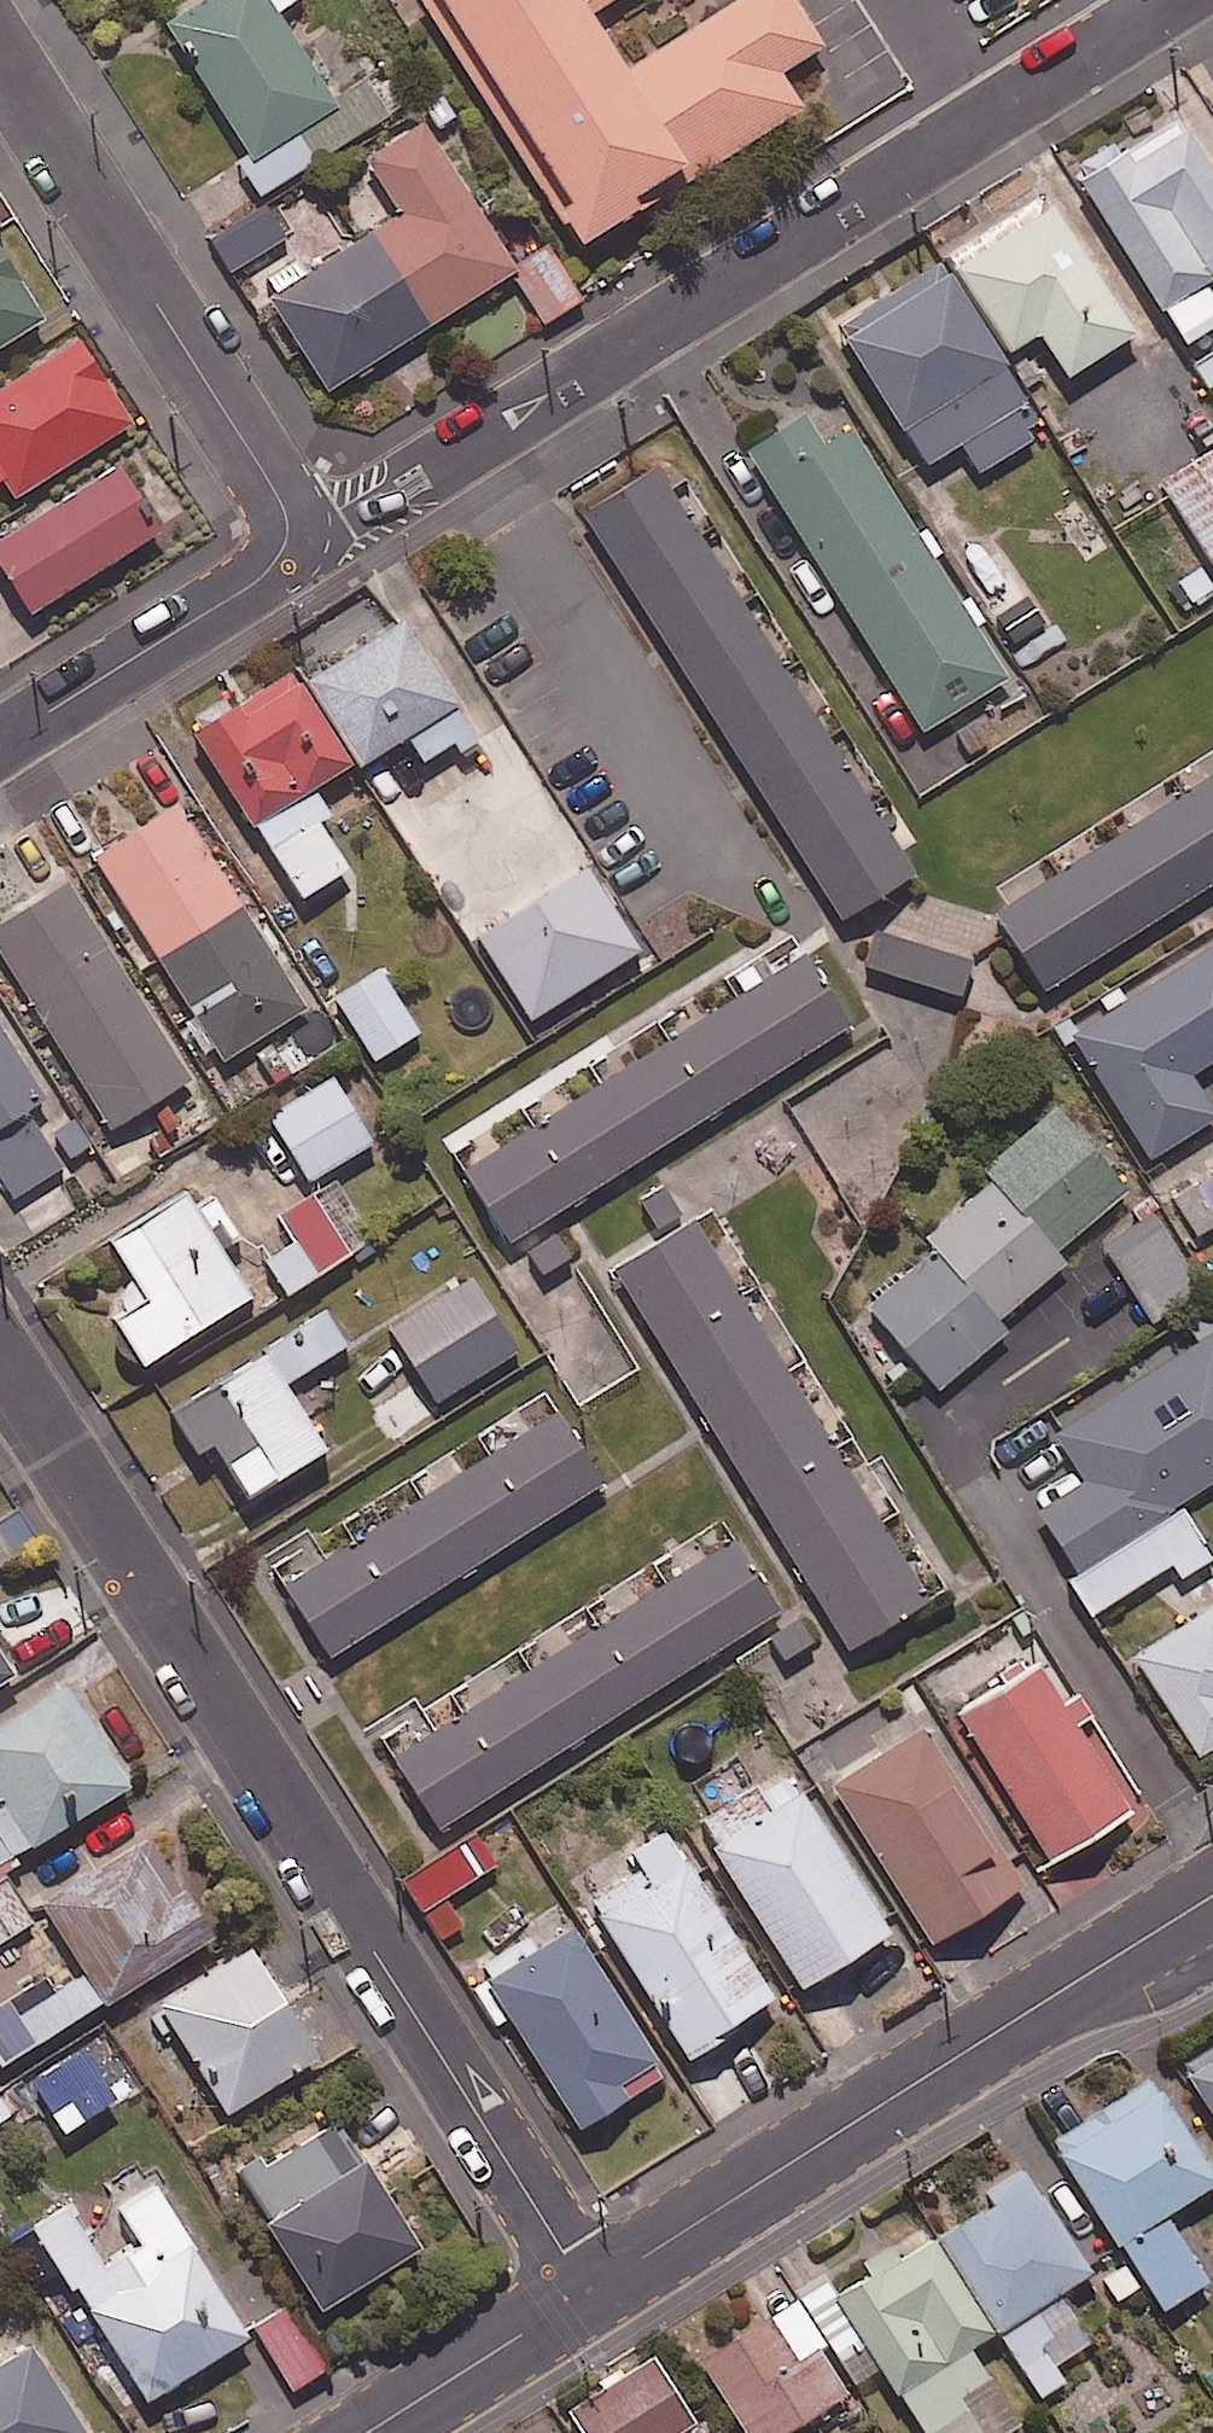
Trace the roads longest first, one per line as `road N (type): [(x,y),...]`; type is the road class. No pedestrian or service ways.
road 1 (residential): [(589,2291),(0,1362)]
road 2 (residential): [(1186,0),(350,524),(289,530)]
road 3 (tertiary): [(1212,1895),(589,2291)]
road 4 (residential): [(0,60),(281,502),(289,530)]
road 5 (residential): [(289,530),(283,551),(246,586),(0,743)]
road 6 (tertiary): [(589,2291),(367,2432)]

